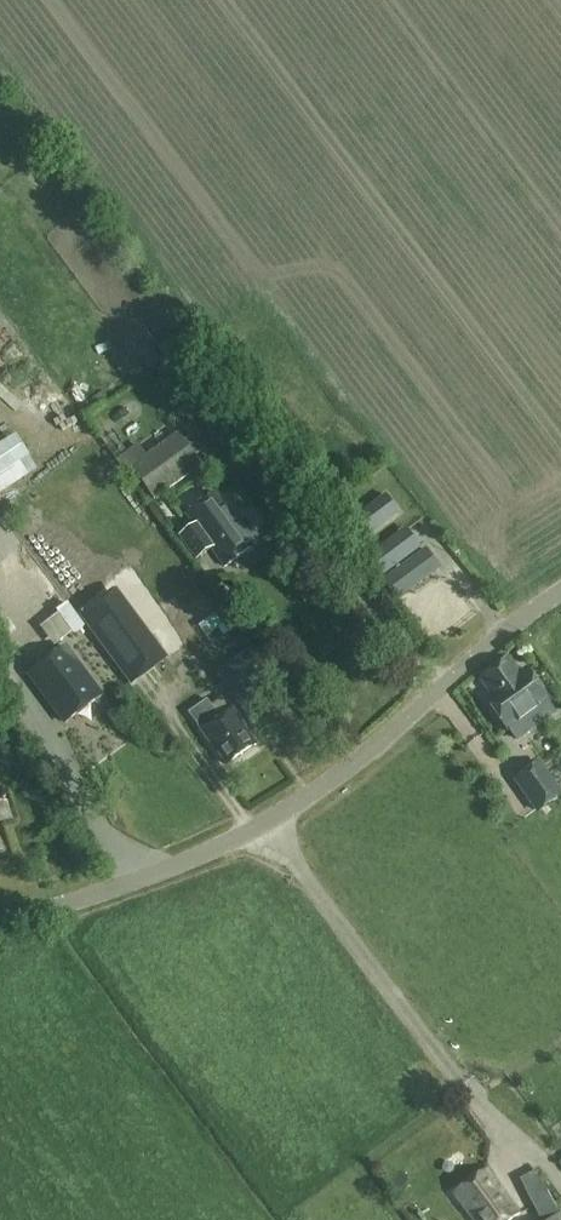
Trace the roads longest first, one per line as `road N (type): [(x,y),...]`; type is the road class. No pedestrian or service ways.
road 1 (unclassified): [(0,925),(227,843),(293,807),(560,593)]

